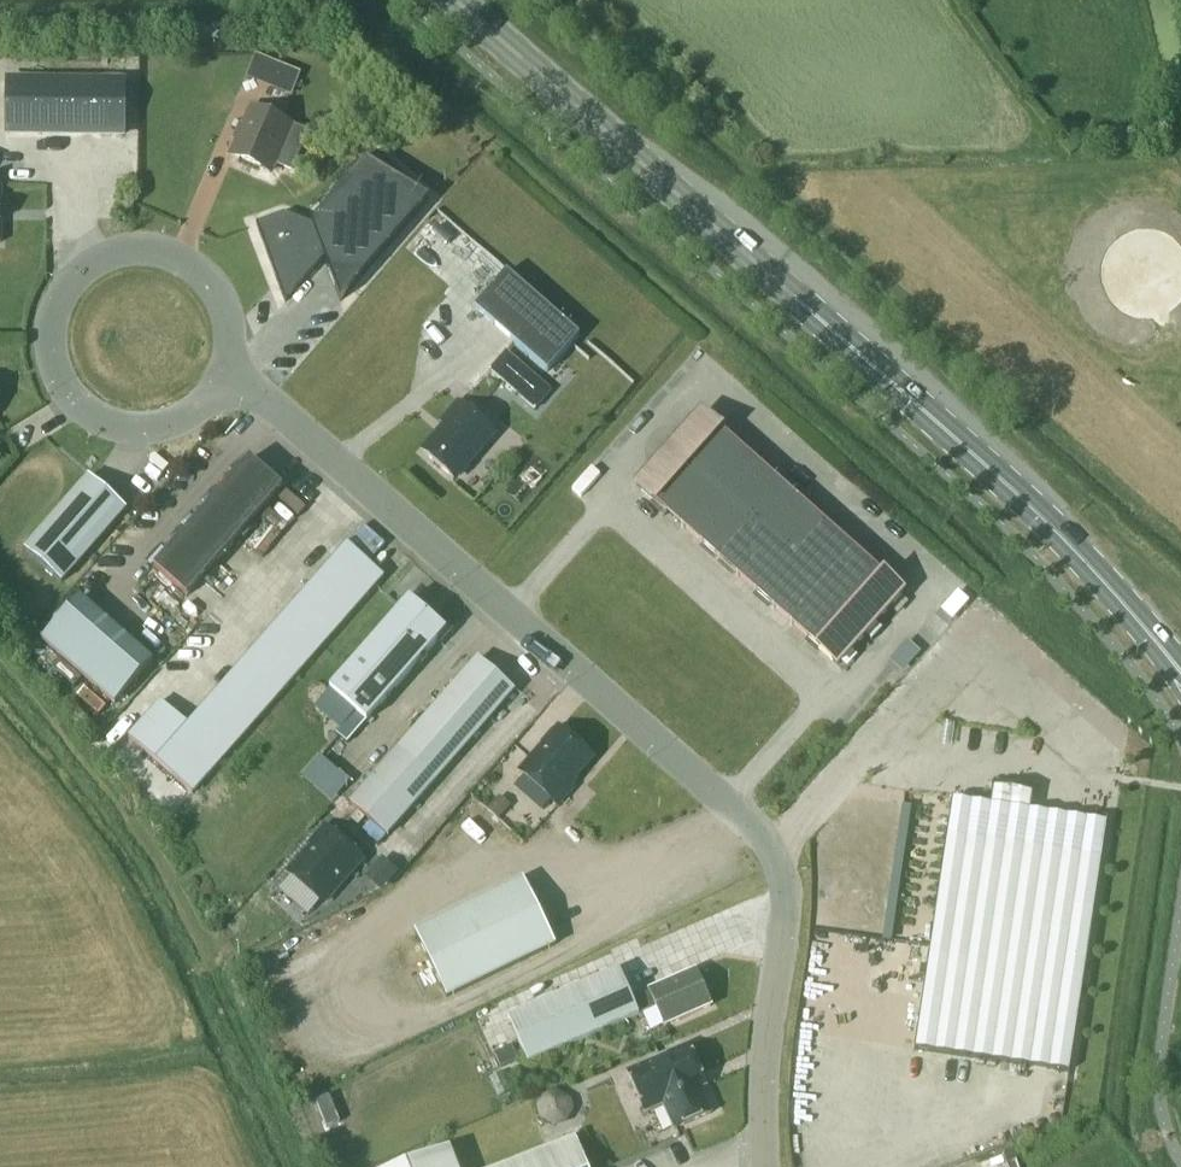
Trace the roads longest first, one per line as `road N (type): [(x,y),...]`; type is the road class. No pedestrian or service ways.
road 1 (unclassified): [(764,1166),(763,1076),(786,891),(764,836),(223,375)]
road 2 (primary): [(1141,618),(1006,483),(458,0)]
road 3 (unclassified): [(179,256),(120,250),(84,267),(59,299),(53,358),(86,408),(142,427),(181,418),(223,375)]
road 4 (unclassified): [(223,375),(231,336),(222,297),(179,256)]

